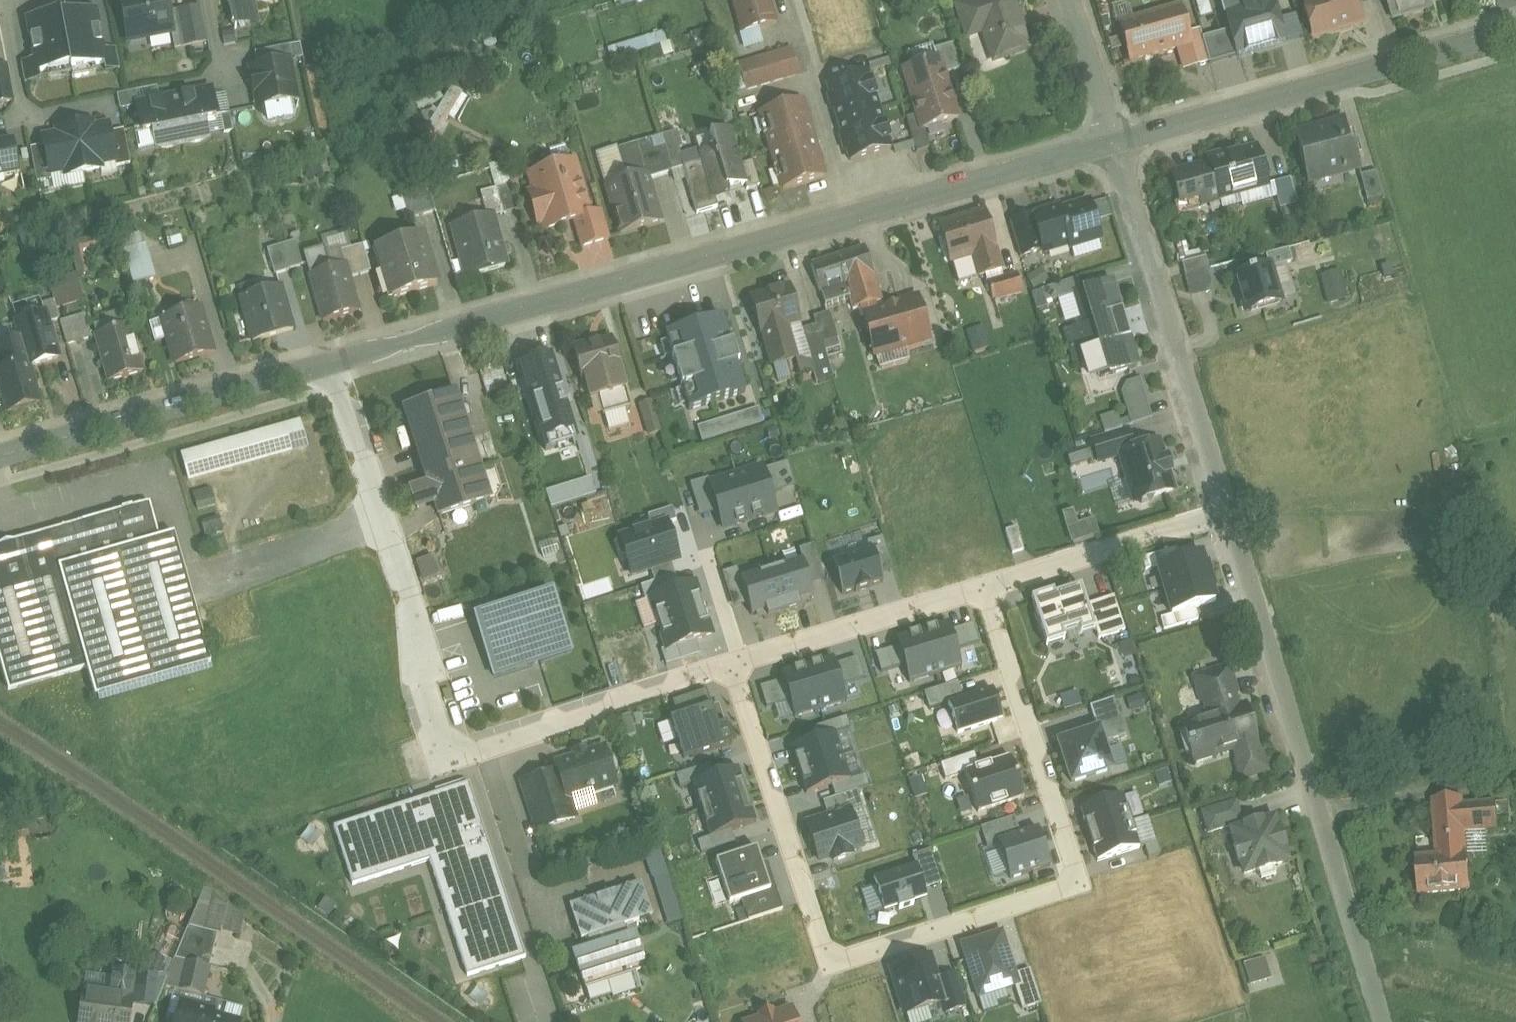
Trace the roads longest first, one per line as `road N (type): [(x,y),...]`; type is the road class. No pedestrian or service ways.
road 1 (residential): [(0,459),(1115,142)]
road 2 (residential): [(984,588),(1074,881),(852,957),(834,956),(824,943),(735,664)]
road 3 (unclassified): [(1228,514),(1383,1021)]
road 4 (residential): [(1115,142),(1515,29)]
road 5 (unclassified): [(1115,142),(1228,514)]
road 6 (residential): [(984,588),(735,664)]
road 7 (residential): [(1228,514),(984,588)]
road 8 (residential): [(1073,0),(1115,142)]
road 9 (residential): [(735,664),(613,701)]

